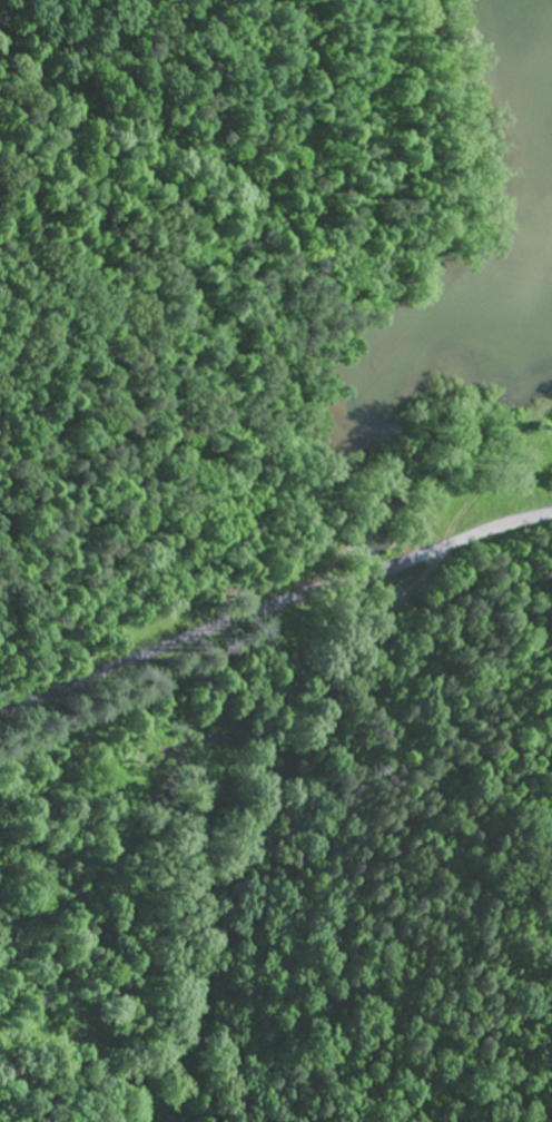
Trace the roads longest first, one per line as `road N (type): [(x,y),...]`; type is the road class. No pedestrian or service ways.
road 1 (residential): [(551,519),(264,610),(0,708)]

